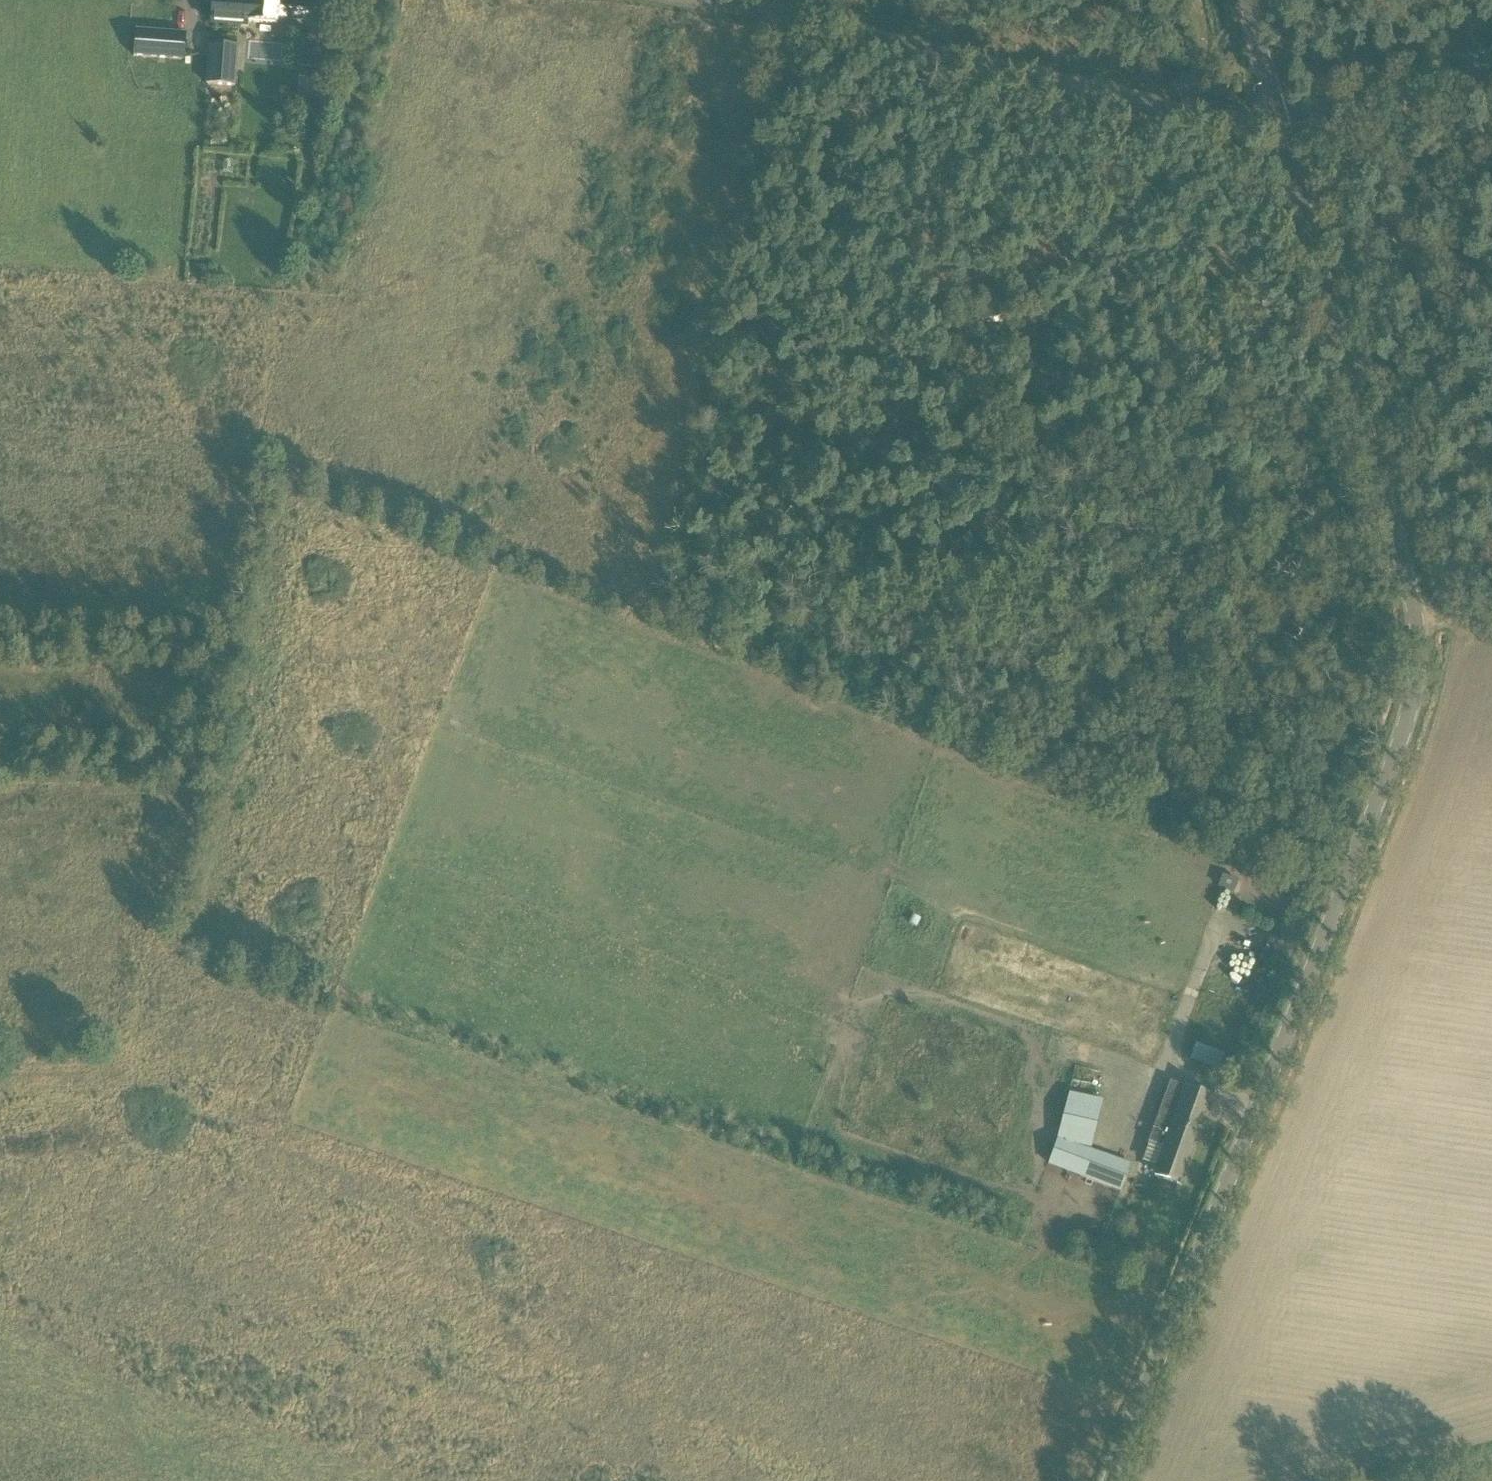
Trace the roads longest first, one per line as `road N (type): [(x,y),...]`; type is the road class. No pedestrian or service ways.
road 1 (tertiary): [(1110,1480),(1369,825),(1415,688),(1415,618),(1281,125)]
road 2 (unclassified): [(1281,125),(1222,120),(691,0)]
road 3 (tertiary): [(1281,125),(1491,68)]
road 4 (tertiary): [(1281,125),(1245,0)]

